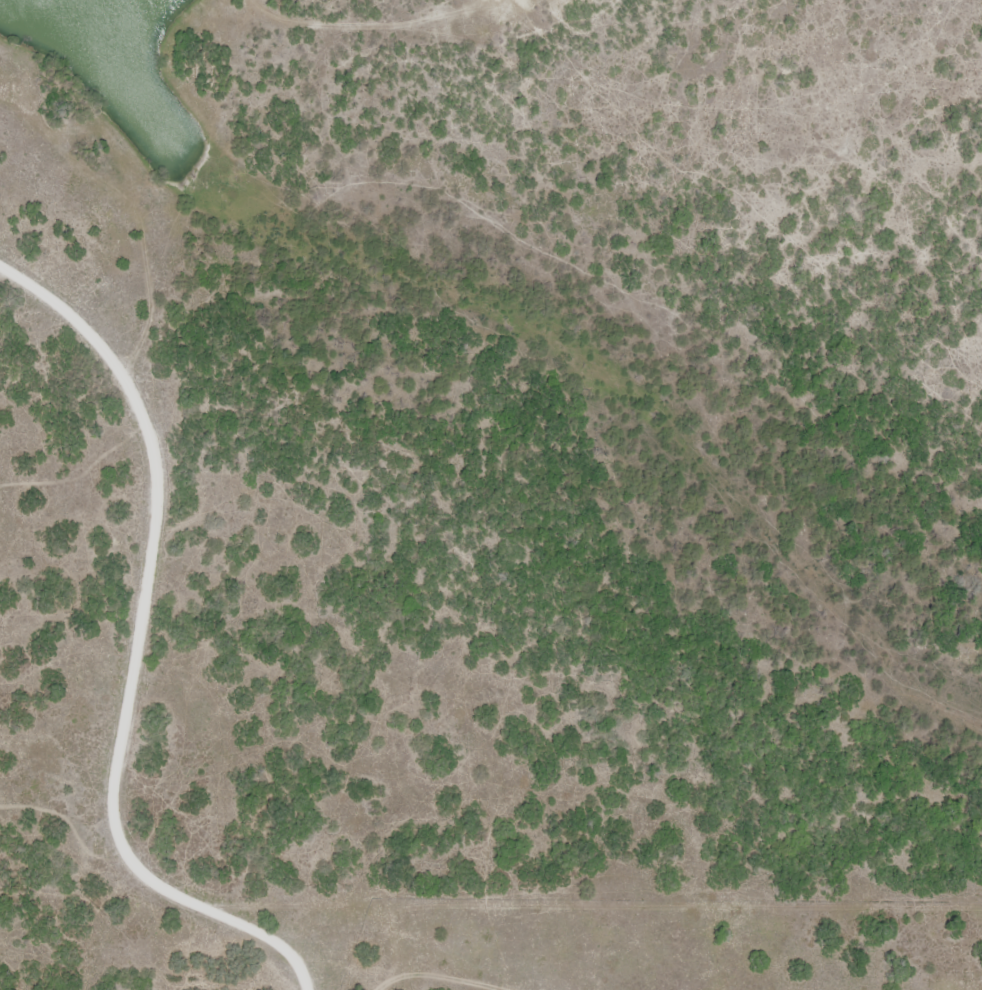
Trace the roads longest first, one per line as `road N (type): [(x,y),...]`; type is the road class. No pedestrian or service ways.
road 1 (residential): [(776,989),(672,891),(94,877),(0,844)]

